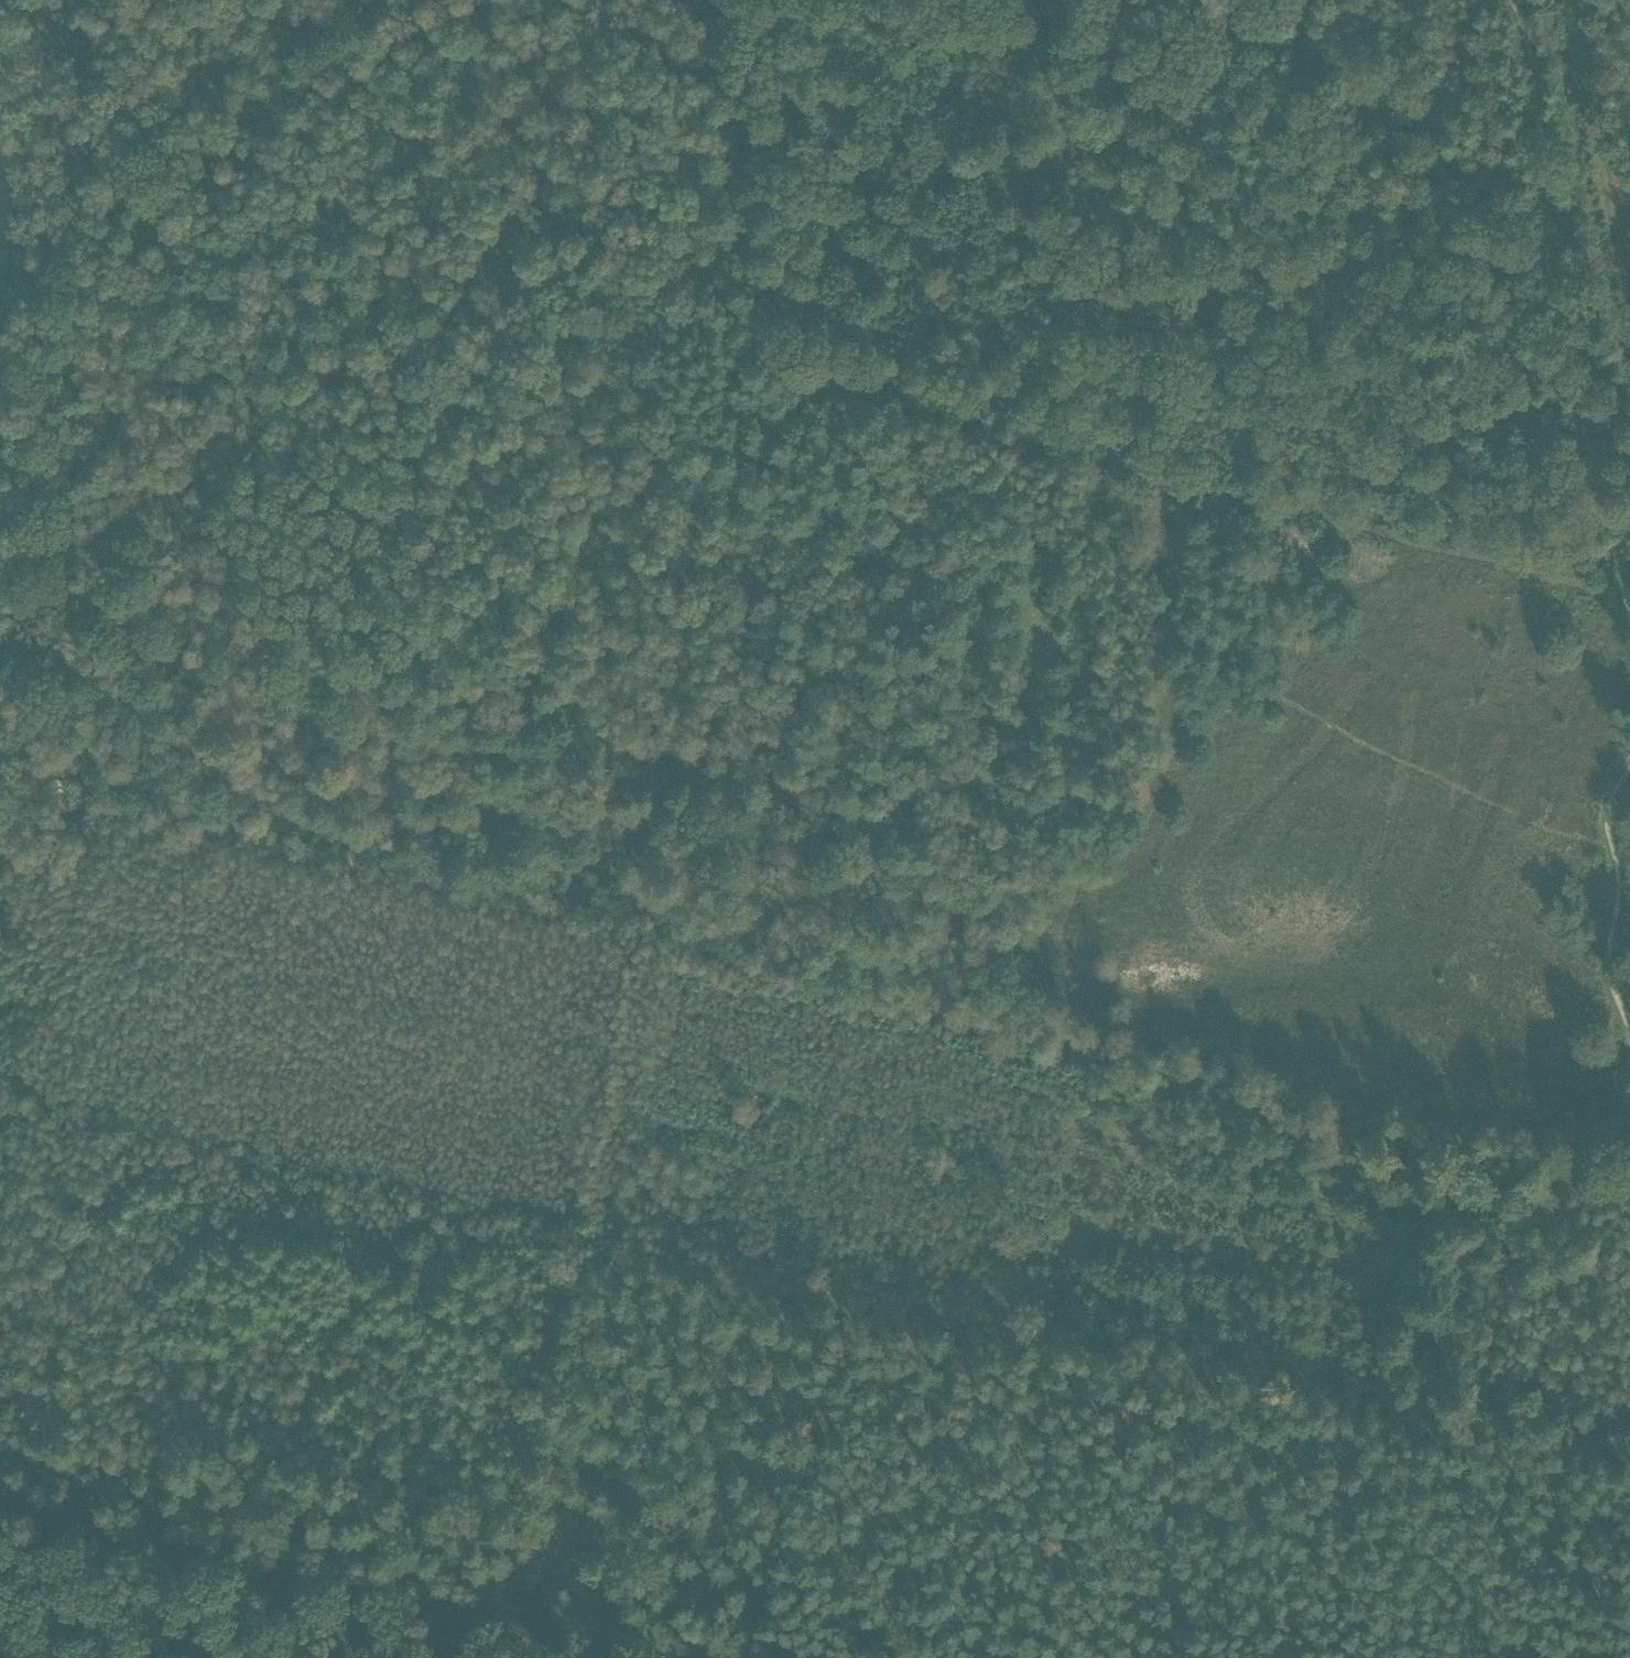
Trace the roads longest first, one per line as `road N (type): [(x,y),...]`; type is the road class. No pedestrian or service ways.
road 1 (track): [(1625,600),(803,363),(721,0)]
road 2 (track): [(0,1507),(714,1657)]
road 3 (track): [(1629,370),(1560,0)]

